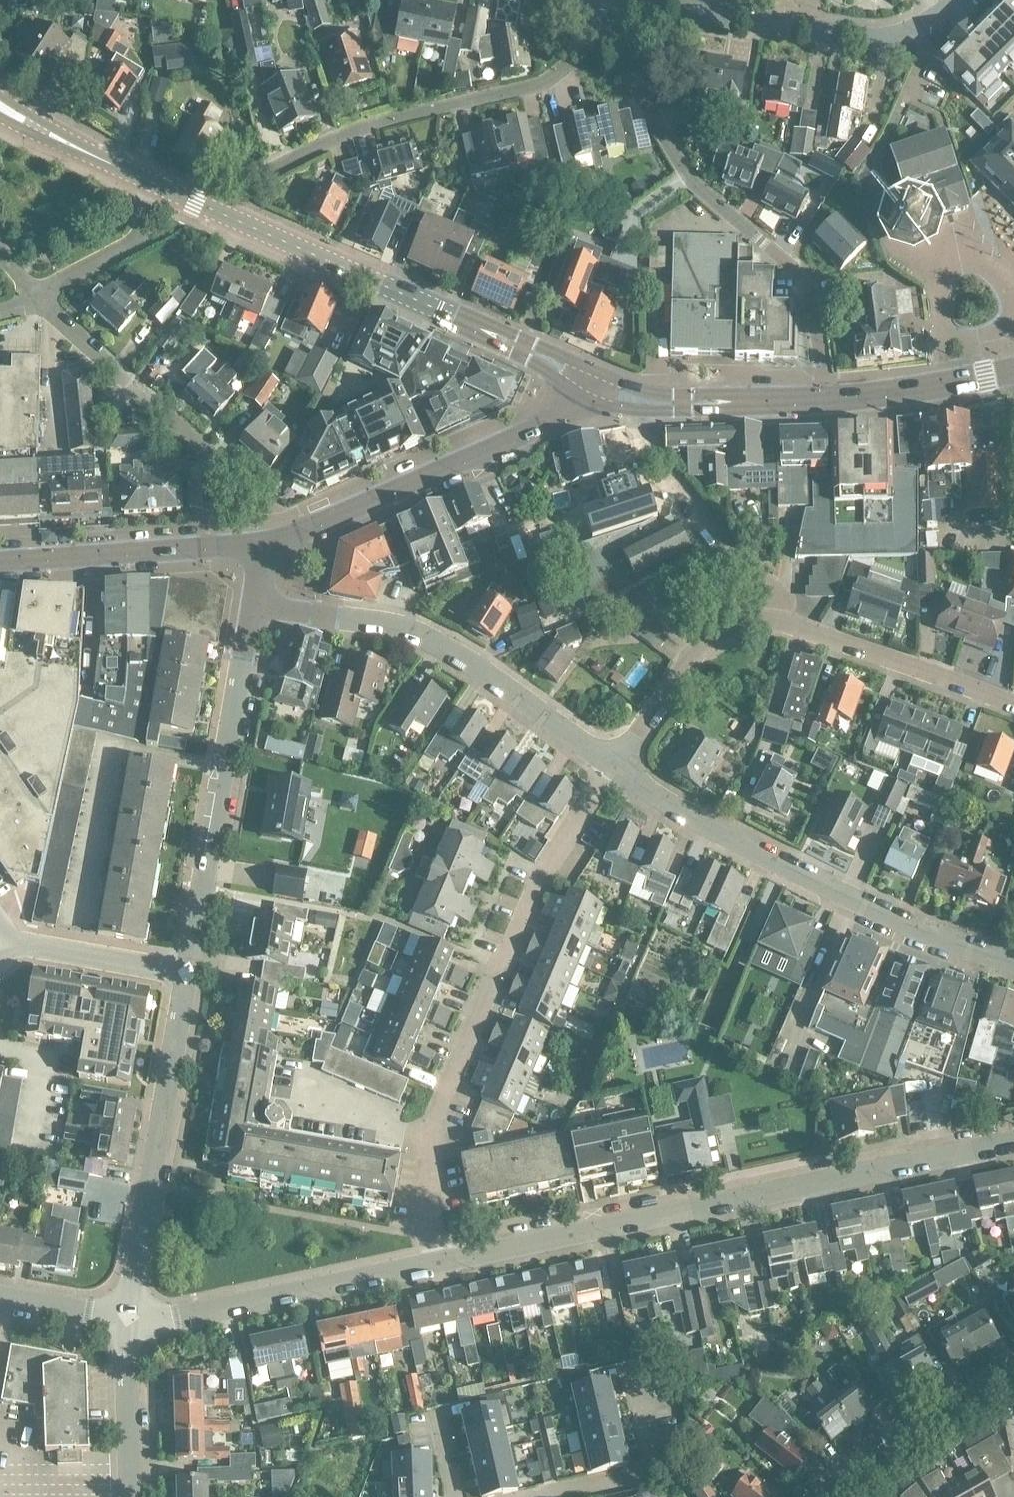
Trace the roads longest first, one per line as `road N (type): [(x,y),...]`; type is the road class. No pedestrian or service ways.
road 1 (residential): [(126,1315),(253,609)]
road 2 (residential): [(1013,1140),(432,1262)]
road 3 (residential): [(432,1262),(428,1138),(547,869),(615,762)]
road 4 (residential): [(827,400),(813,293),(690,177),(604,17)]
road 5 (residential): [(1013,961),(926,934),(800,874),(615,762)]
road 6 (residential): [(615,762),(418,633),(253,609)]
road 7 (residential): [(258,185),(278,165),(322,147),(554,79),(579,59),(604,17)]
road 8 (tertiary): [(259,543),(299,534),(528,430),(580,396)]
road 9 (residential): [(639,0),(857,37),(898,33),(963,0)]
road 10 (secondary): [(460,319),(165,187)]
road 11 (residential): [(432,1262),(197,1315),(126,1315)]
road 12 (residential): [(239,473),(37,298)]
road 13 (tertiary): [(0,560),(259,543)]
road 14 (residential): [(636,410),(640,441),(761,584),(774,619)]
road 15 (residential): [(774,619),(1013,704)]
road 16 (residential): [(615,762),(702,643),(735,622),(774,619)]
road 17 (residential): [(828,1496),(866,1460),(1013,1374)]
road 18 (residential): [(551,1496),(652,1471),(625,1368)]
road 19 (secondary): [(827,400),(1013,374)]
road 20 (residential): [(132,1496),(126,1315)]
road 21 (secondary): [(770,402),(650,393),(599,372)]
road 22 (residential): [(37,298),(137,237),(165,187)]
road 23 (secondary): [(129,171),(0,94)]
road 24 (secondary): [(599,372),(460,319)]
road 25 (secondary): [(460,319),(580,396)]
road 26 (secondary): [(0,119),(129,171)]
road 27 (secondary): [(636,410),(770,402)]
road 28 (residential): [(126,1315),(0,1297)]

